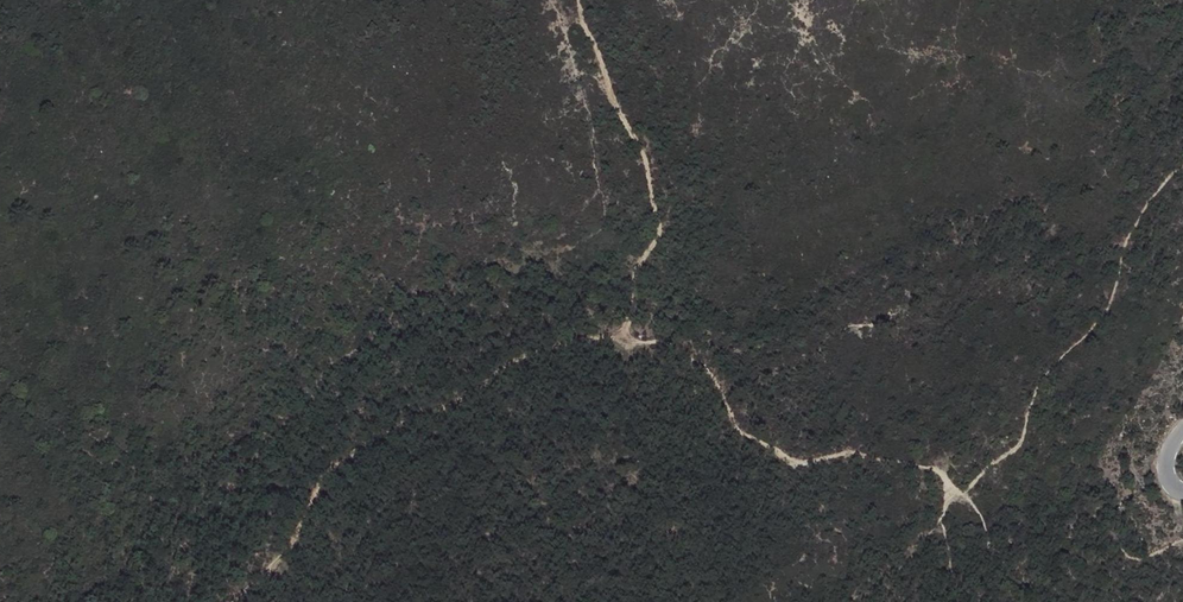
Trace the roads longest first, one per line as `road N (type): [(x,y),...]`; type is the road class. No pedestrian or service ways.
road 1 (track): [(951,492),(1001,462),(1047,372),(1104,312),(1136,221),(1182,157)]
road 2 (track): [(625,338),(681,344),(708,368),(736,430),(792,461),(882,446),(938,472),(951,492)]
road 3 (track): [(625,338),(637,259),(657,233),(660,210),(580,0)]

